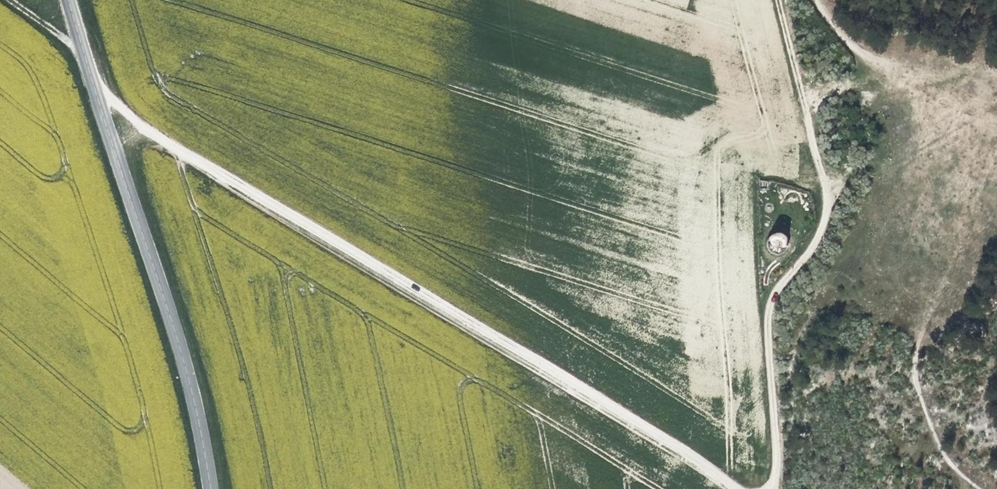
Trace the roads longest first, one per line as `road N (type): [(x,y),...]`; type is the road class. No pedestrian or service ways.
road 1 (track): [(10,0),(52,29),(94,82),(155,139),(736,488)]
road 2 (track): [(768,488),(777,472),(770,308),(813,247),(829,196),(779,0)]
road 3 (tertiary): [(214,488),(188,371),(71,0)]
road 4 (track): [(824,0),(836,24),(996,170)]

